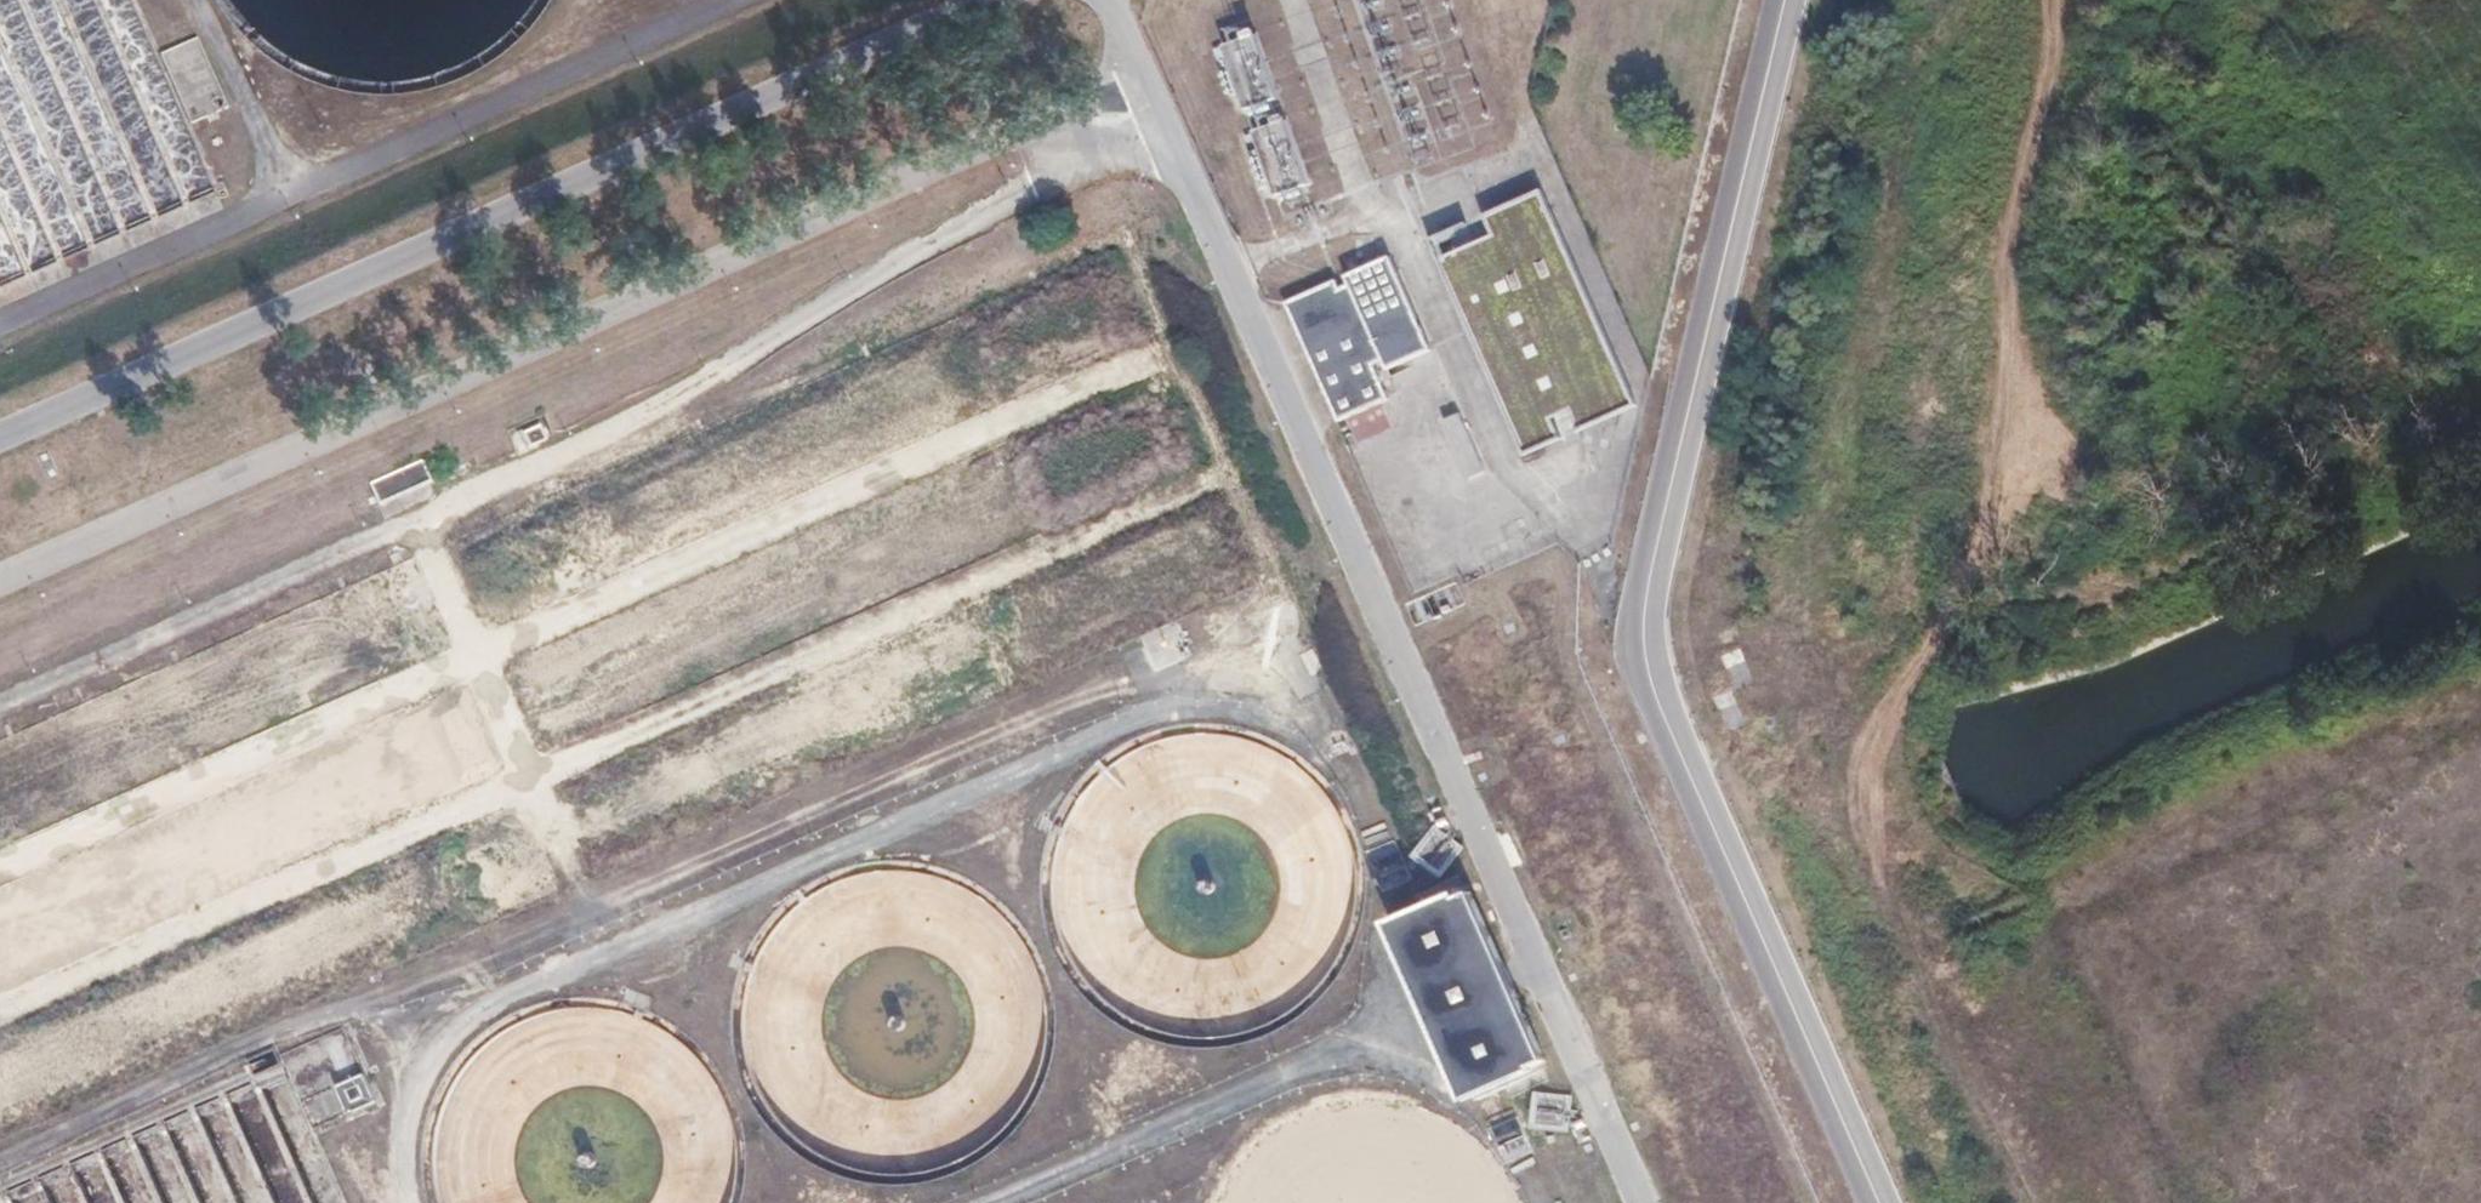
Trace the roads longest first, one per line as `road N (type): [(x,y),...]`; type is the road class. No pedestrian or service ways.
road 1 (track): [(2047,0),(1996,384),(1987,550),(1887,725),(1877,801),(1881,886)]
road 2 (unclassified): [(1639,642),(1782,0)]
road 3 (unclassified): [(1885,1202),(1639,642)]

